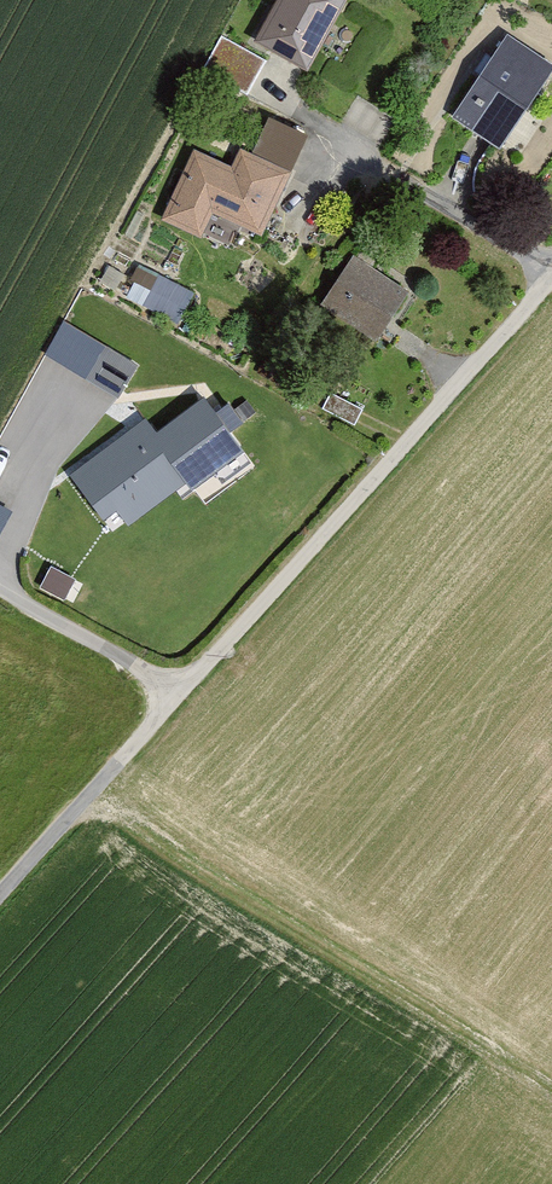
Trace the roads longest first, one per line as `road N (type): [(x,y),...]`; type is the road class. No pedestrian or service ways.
road 1 (unclassified): [(551,280),(0,899)]
road 2 (track): [(551,1087),(82,806)]

